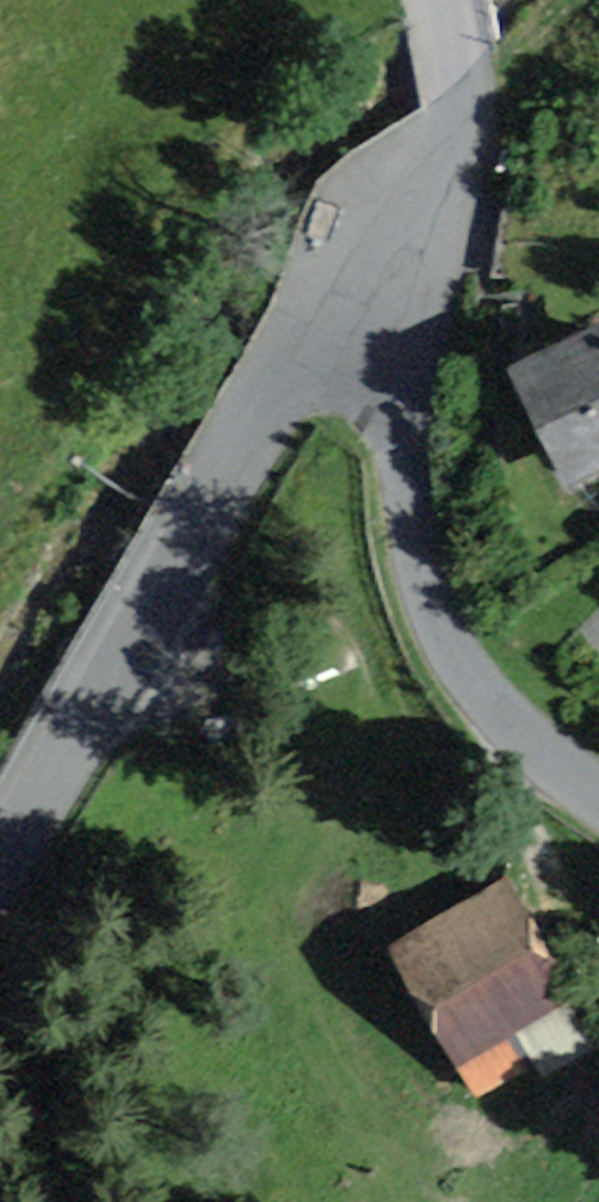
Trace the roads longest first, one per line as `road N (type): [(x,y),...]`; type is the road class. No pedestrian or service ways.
road 1 (residential): [(0,849),(330,320)]
road 2 (residential): [(330,320),(390,364),(403,399),(424,594),(477,694),(534,753),(598,792)]
road 3 (residential): [(330,320),(364,261),(449,182),(468,91),(453,0)]

